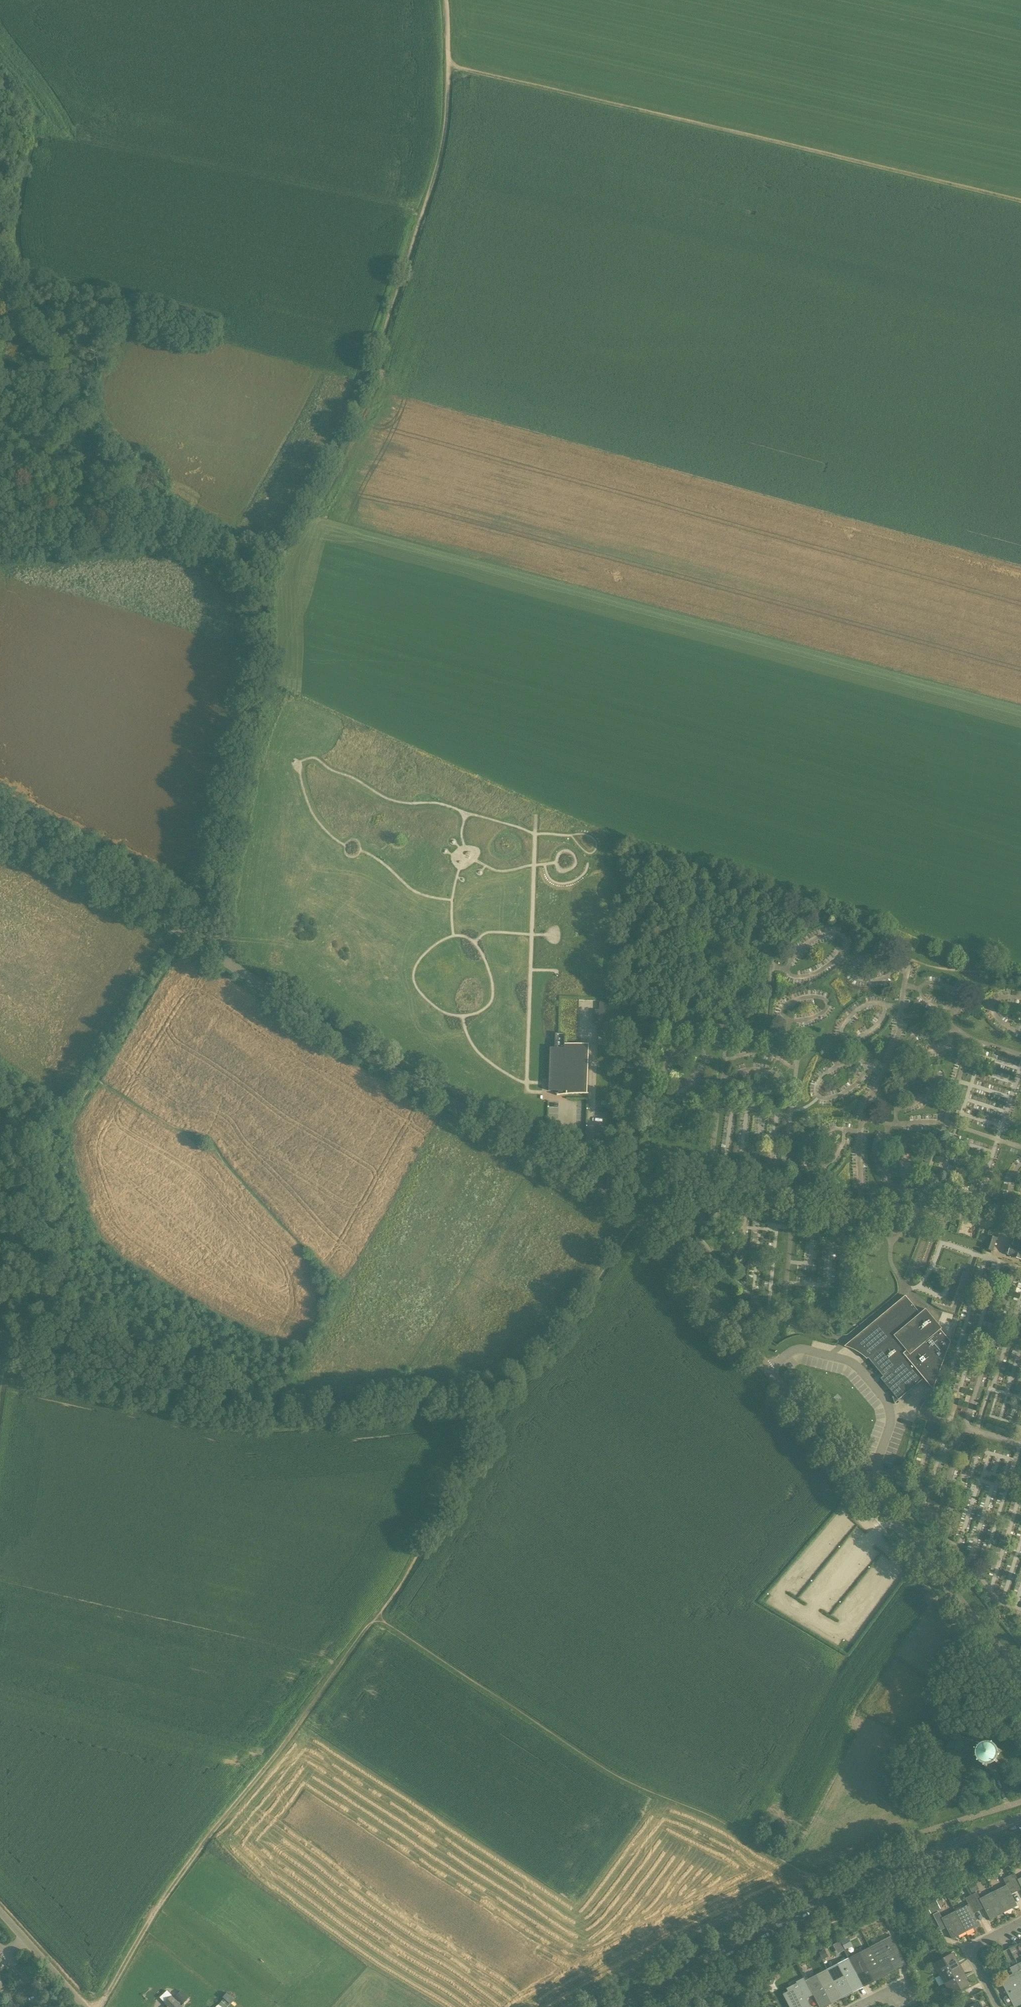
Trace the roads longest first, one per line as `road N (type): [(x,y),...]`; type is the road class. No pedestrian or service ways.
road 1 (unclassified): [(1020,1675),(639,1218),(581,1174),(145,910),(0,842)]
road 2 (track): [(1020,203),(448,65)]
road 3 (track): [(98,2006),(185,1868),(375,1620)]
road 4 (primary): [(622,2006),(842,1892),(1020,1822)]
road 5 (track): [(1020,1226),(652,1179)]
road 6 (unclassified): [(84,2006),(0,1914)]
road 7 (residential): [(999,2006),(972,1953),(1020,1922)]

